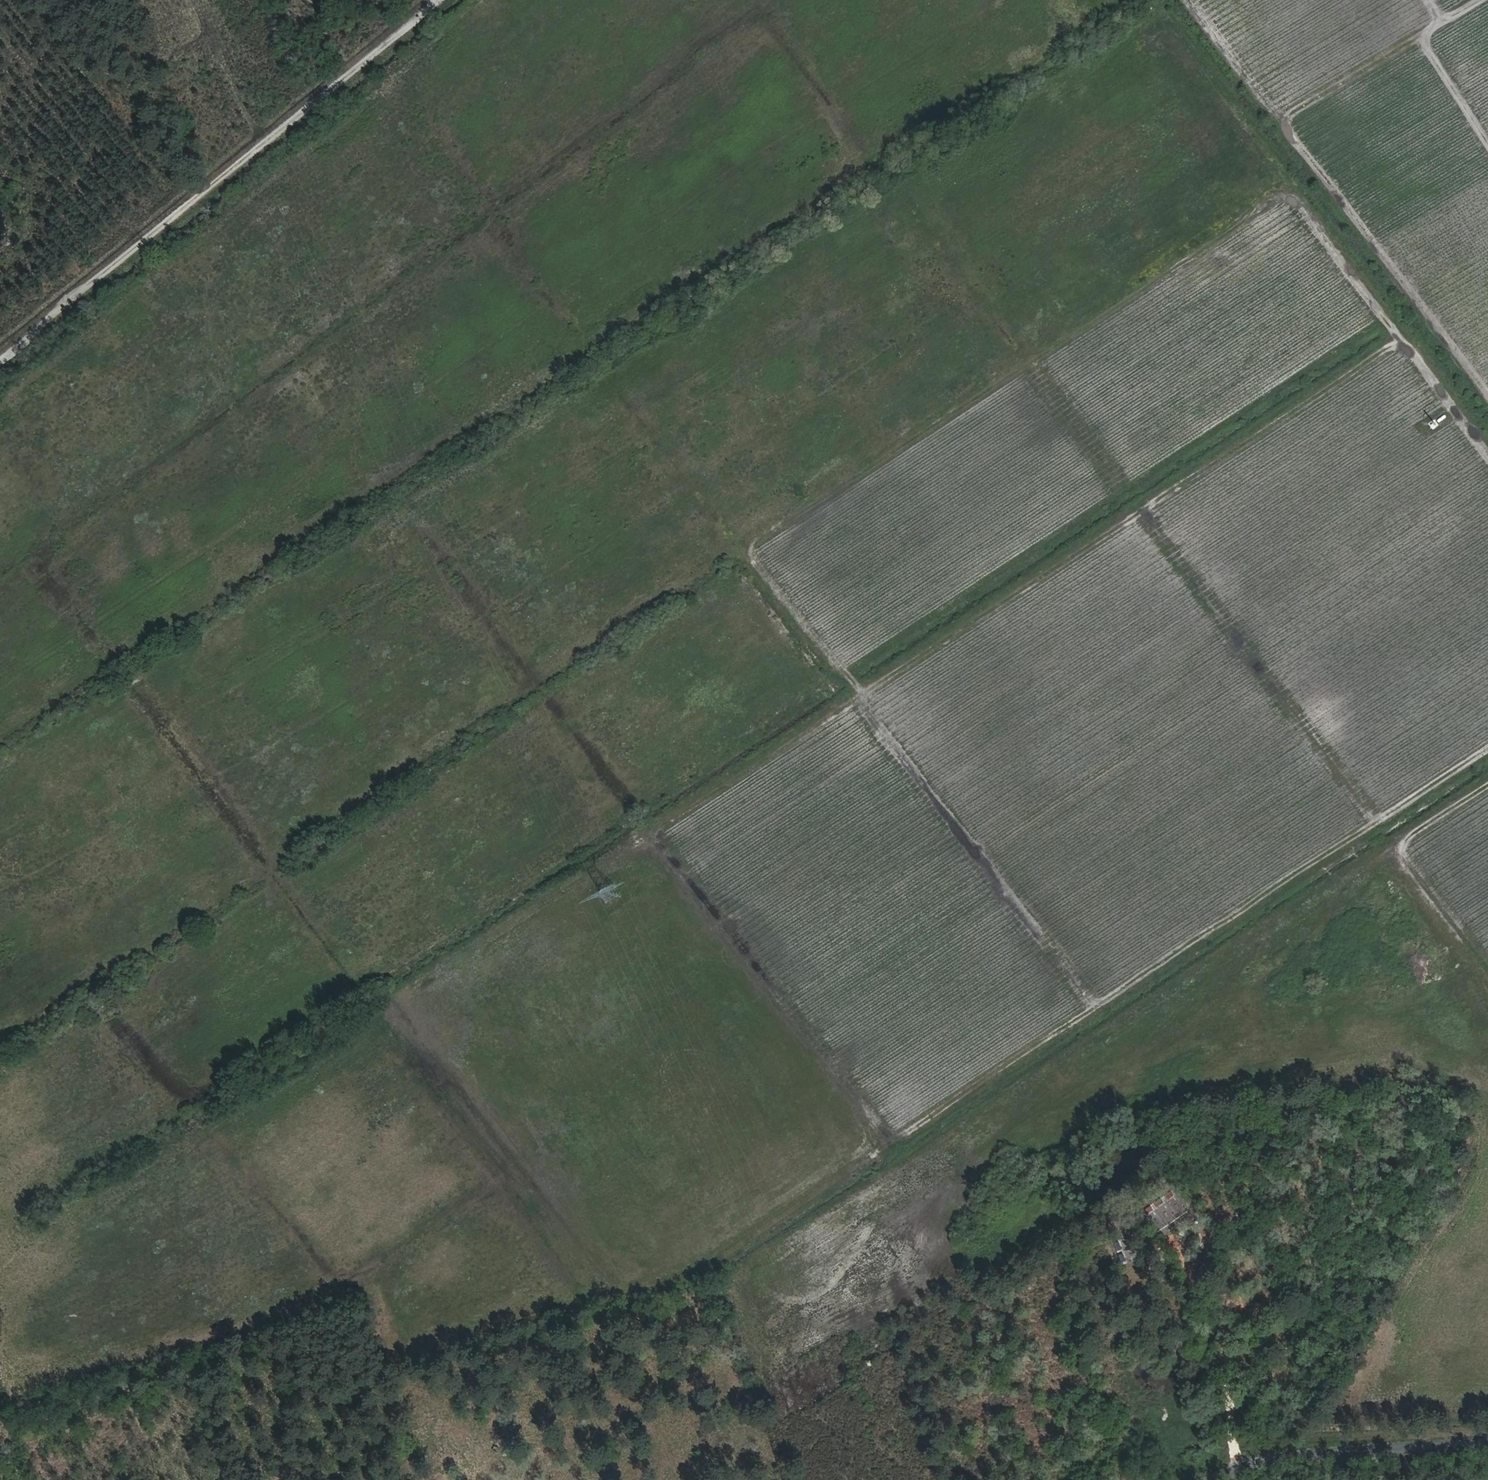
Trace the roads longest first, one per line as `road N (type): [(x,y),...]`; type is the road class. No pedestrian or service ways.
road 1 (track): [(442,0),(0,359)]
road 2 (unclassified): [(1487,1445),(1259,1461),(1216,1479)]

